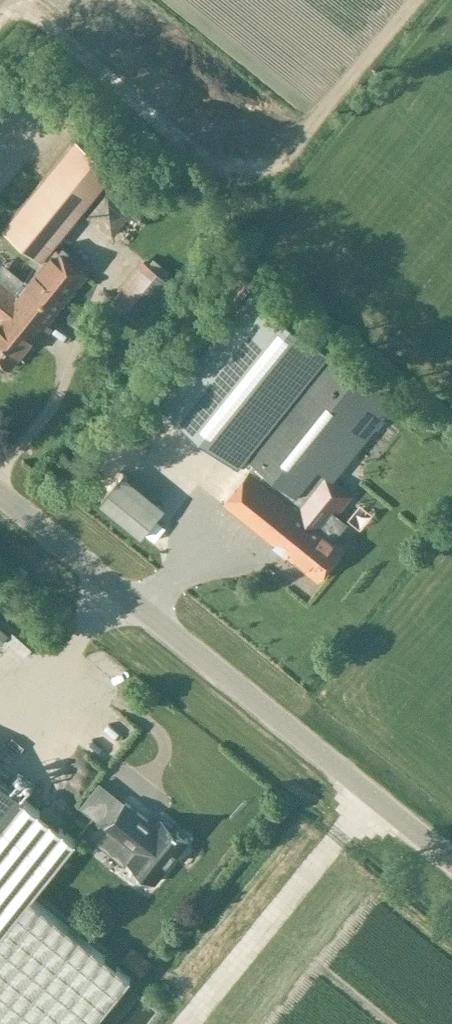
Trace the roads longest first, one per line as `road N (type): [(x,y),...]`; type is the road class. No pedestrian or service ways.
road 1 (secondary): [(451,862),(0,495)]

